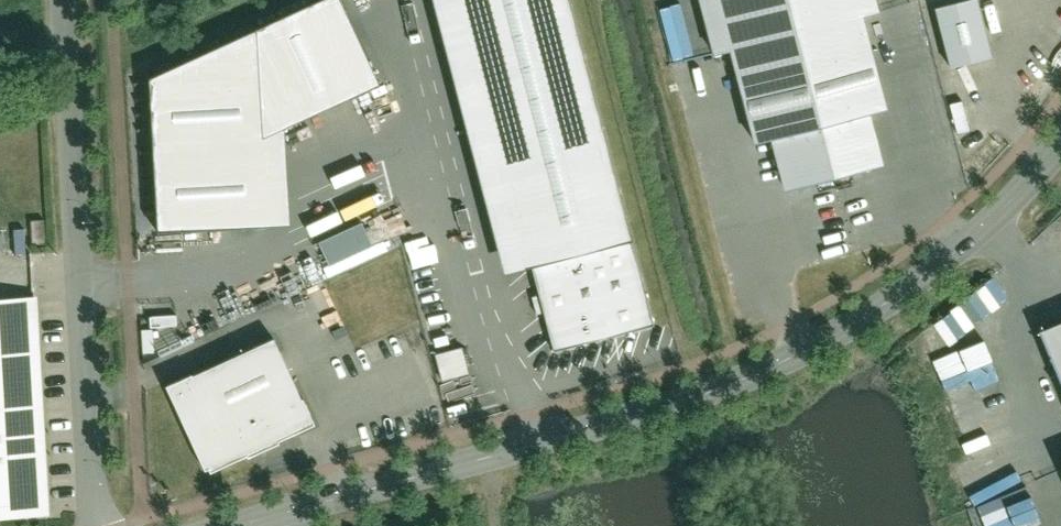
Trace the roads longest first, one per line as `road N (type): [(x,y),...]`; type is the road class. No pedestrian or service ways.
road 1 (residential): [(250,525),(687,401),(782,362),(898,297),(1005,208),(1060,145)]
road 2 (residential): [(63,0),(95,525)]

